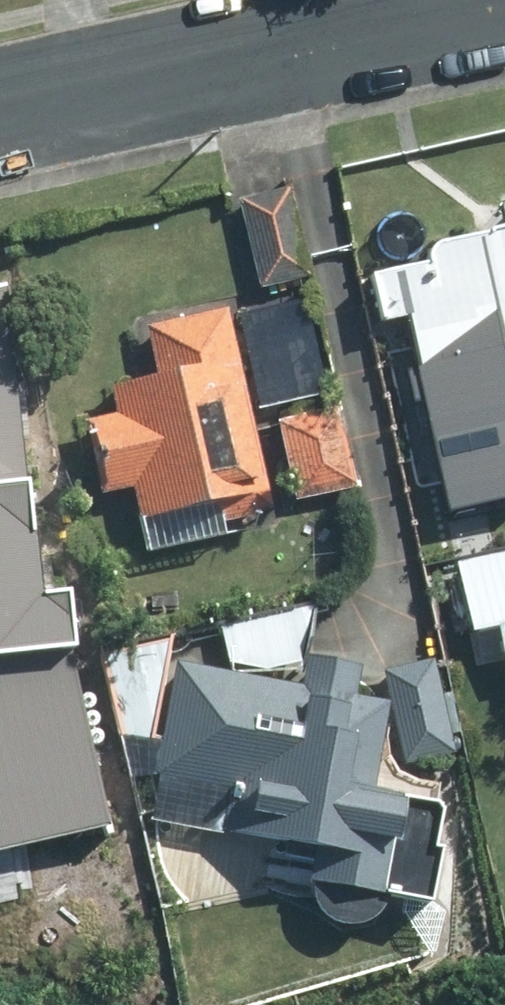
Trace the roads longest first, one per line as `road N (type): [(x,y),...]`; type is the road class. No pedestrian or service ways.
road 1 (residential): [(0,112),(504,1)]

